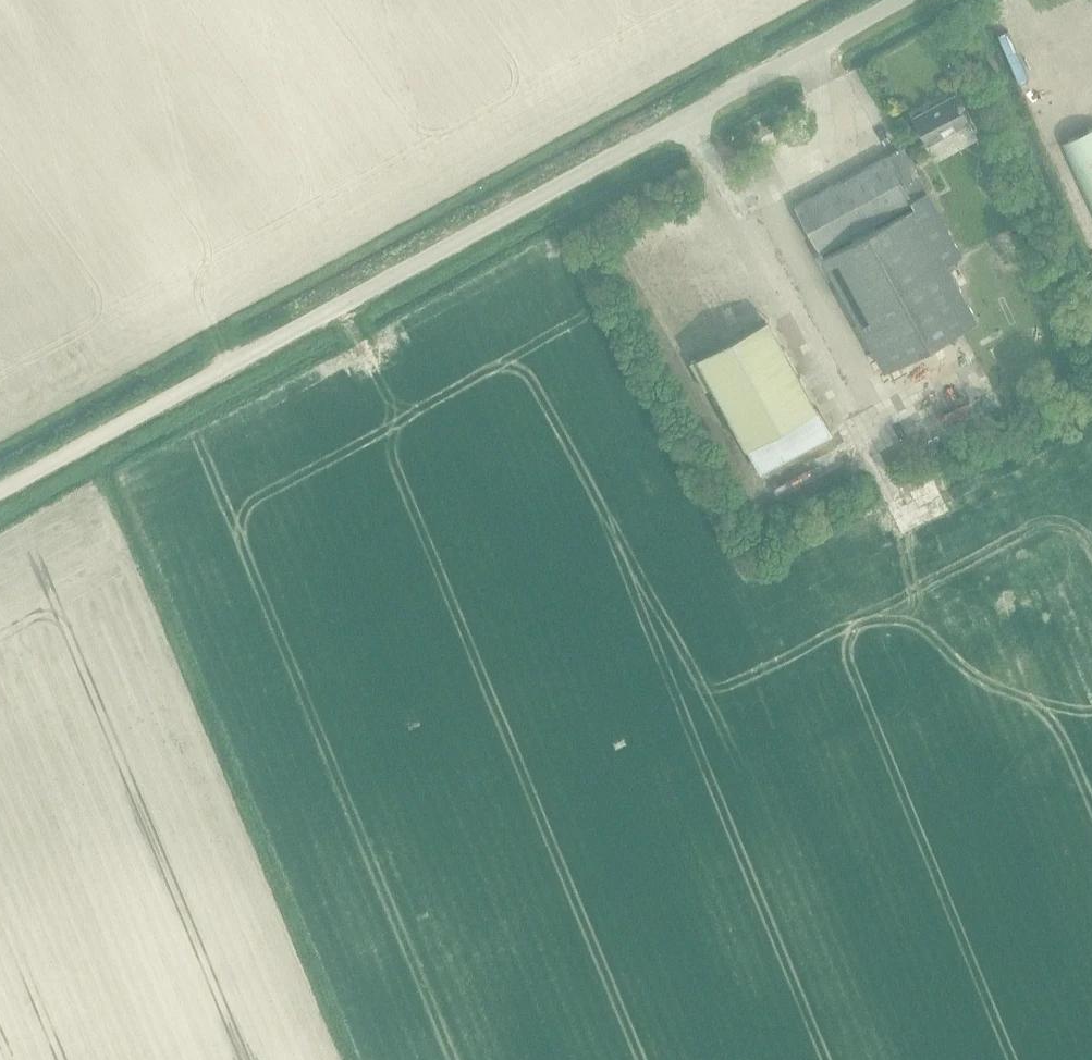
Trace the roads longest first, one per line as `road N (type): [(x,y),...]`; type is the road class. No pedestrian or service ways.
road 1 (unclassified): [(0,485),(907,0)]

